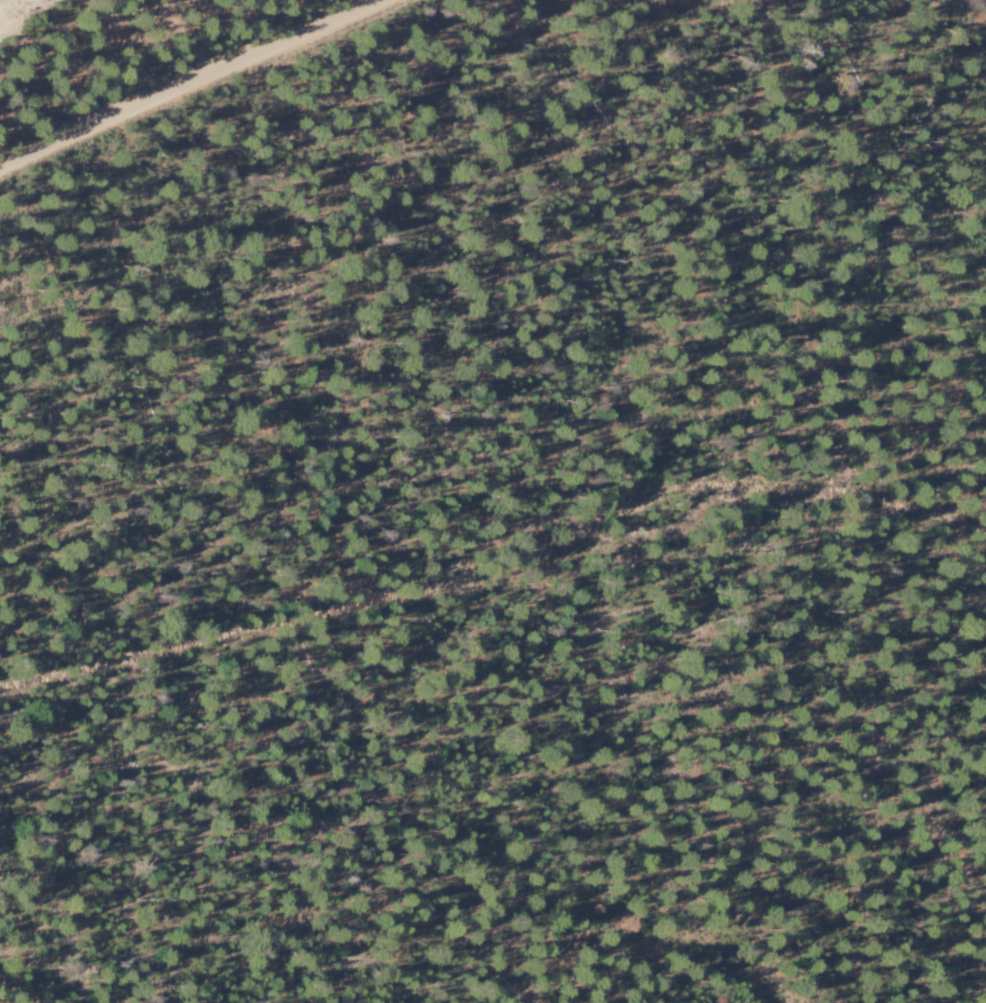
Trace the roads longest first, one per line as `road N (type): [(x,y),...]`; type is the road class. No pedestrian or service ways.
road 1 (track): [(0,687),(495,568),(652,494),(691,486),(839,490),(985,528)]
road 2 (residential): [(379,0),(0,166)]
road 3 (track): [(607,0),(736,0)]

